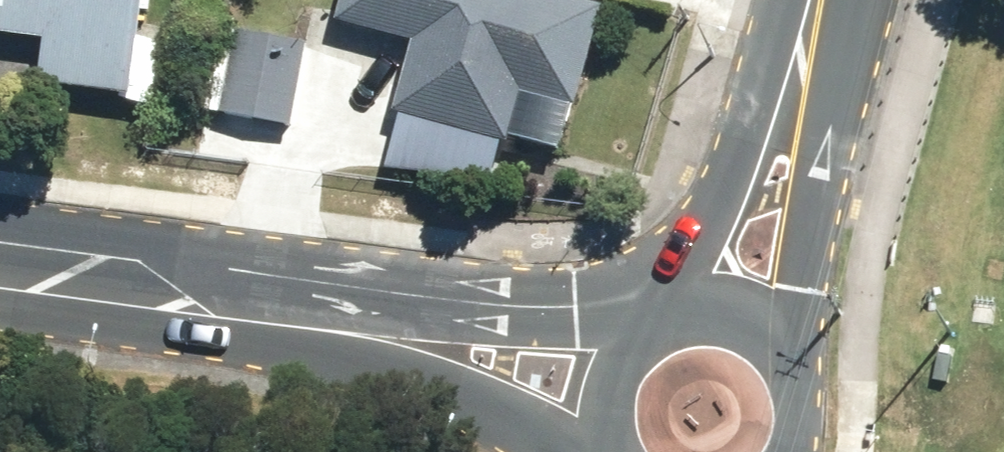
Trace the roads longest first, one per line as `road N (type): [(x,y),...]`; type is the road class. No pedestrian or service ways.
road 1 (tertiary): [(343,334),(0,279)]
road 2 (tertiary): [(343,334),(511,307),(682,318)]
road 3 (secondary): [(797,67),(813,200),(795,376)]
road 4 (secondary): [(682,318),(724,189),(797,67)]
road 5 (tertiary): [(583,451),(503,405),(343,334)]
road 6 (secondary): [(609,451),(602,421),(615,367),(655,328),(682,318)]
road 7 (secondary): [(682,318),(749,327),(795,376)]

